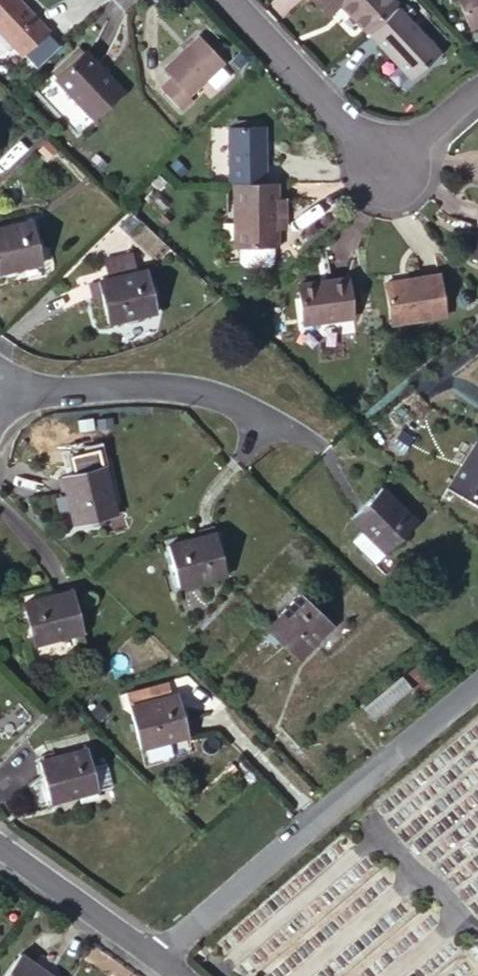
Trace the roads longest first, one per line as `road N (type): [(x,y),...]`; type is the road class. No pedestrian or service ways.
road 1 (residential): [(160,954),(477,681)]
road 2 (residential): [(236,0),(391,159),(477,92)]
road 3 (residential): [(0,385),(136,380),(211,390),(317,441)]
road 4 (residential): [(0,843),(160,954)]

